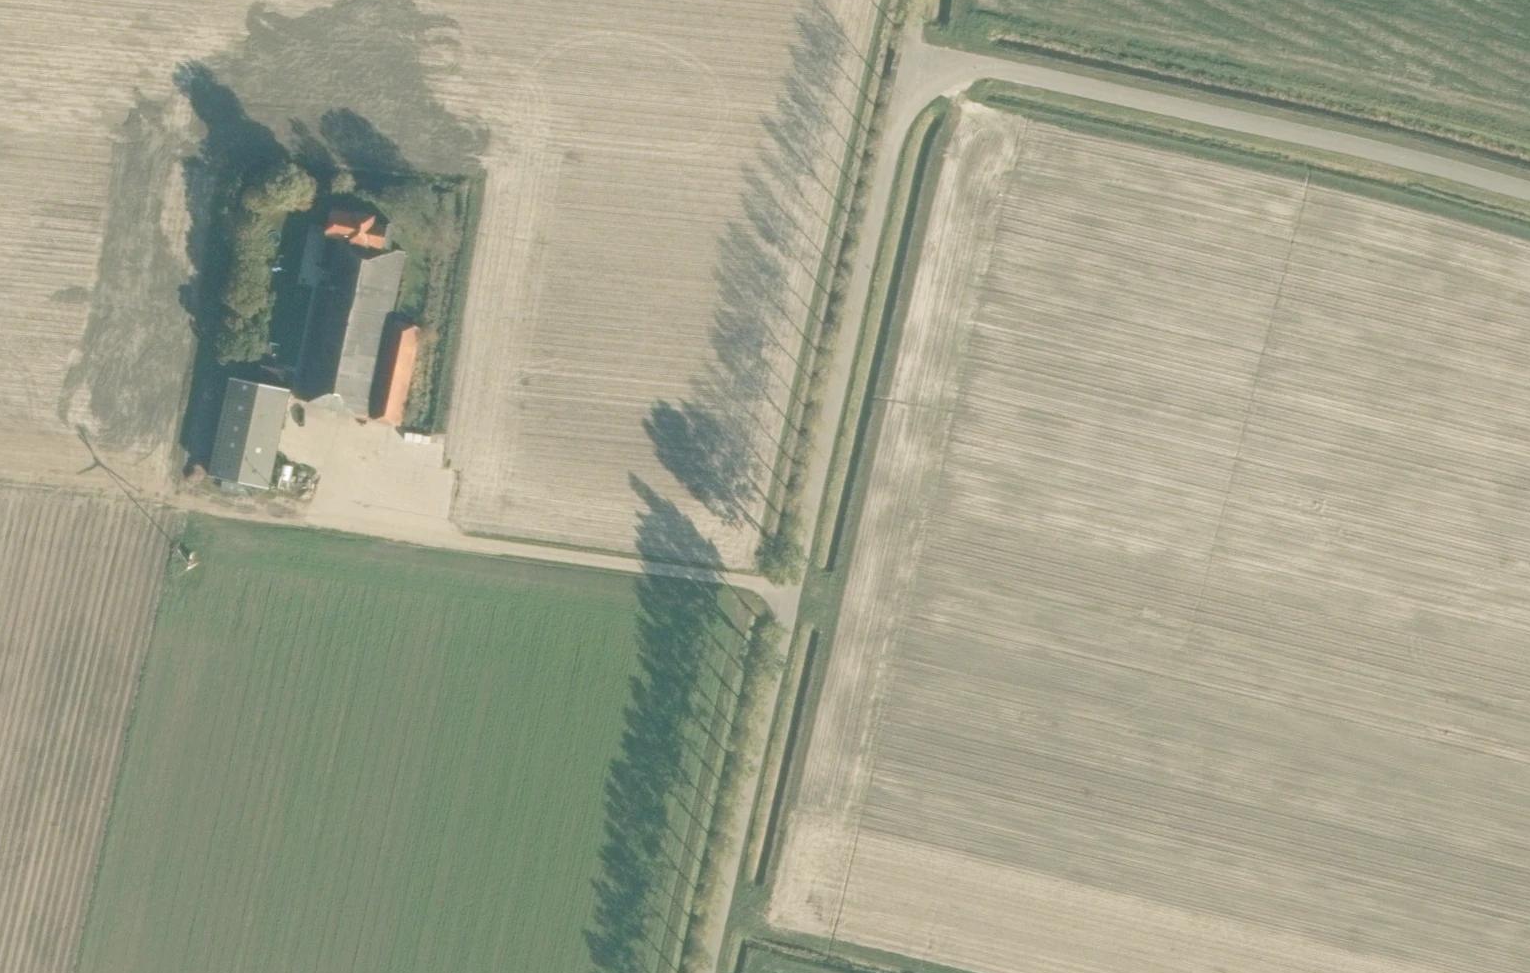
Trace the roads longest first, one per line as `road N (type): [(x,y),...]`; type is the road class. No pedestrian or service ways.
road 1 (unclassified): [(709,972),(905,68)]
road 2 (unclassified): [(1529,191),(1380,150),(1013,69),(942,61),(905,68)]

